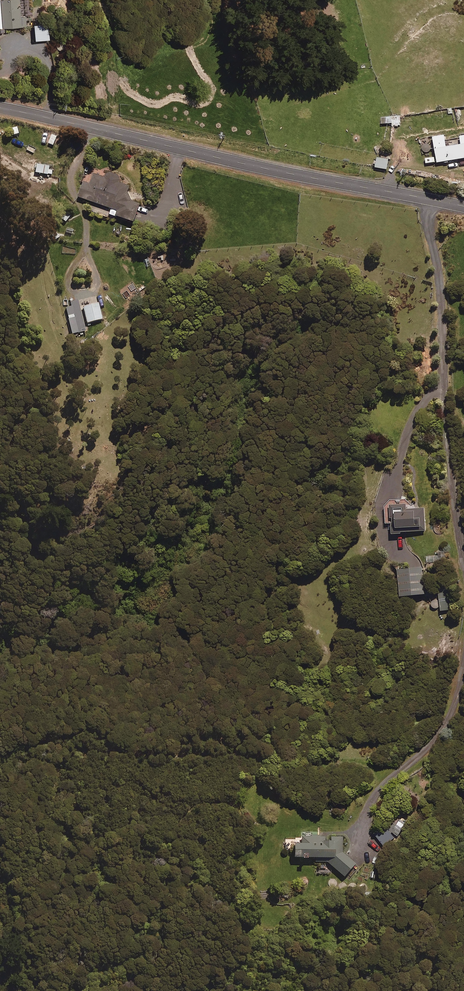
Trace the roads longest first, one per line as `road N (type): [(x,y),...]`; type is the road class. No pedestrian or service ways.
road 1 (tertiary): [(463,207),(0,107)]

